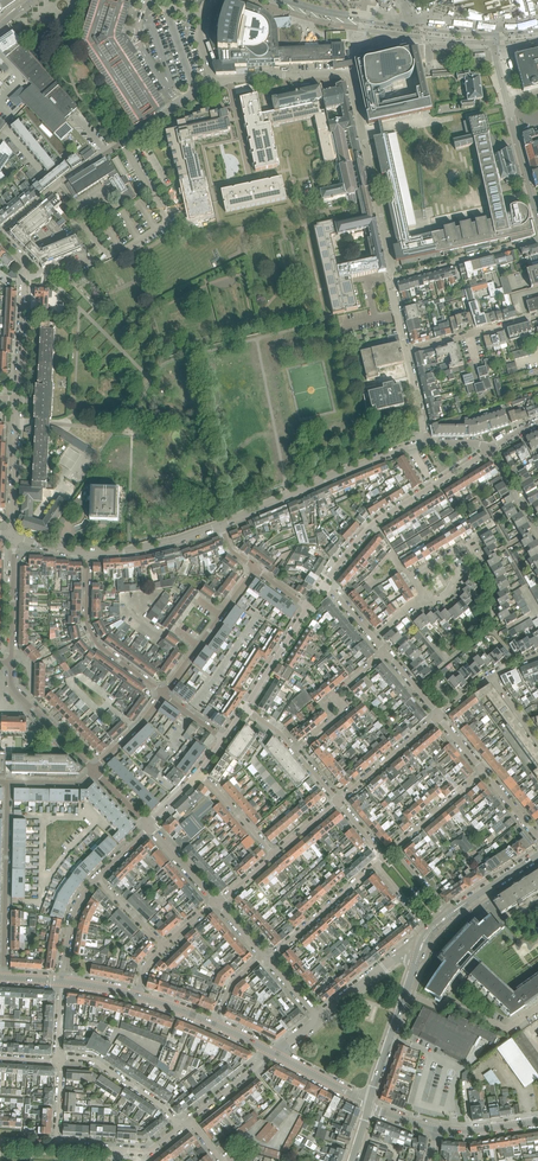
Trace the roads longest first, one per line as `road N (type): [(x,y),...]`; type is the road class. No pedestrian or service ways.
road 1 (residential): [(214,83),(349,75),(393,274)]
road 2 (residential): [(0,234),(60,183),(214,83)]
road 3 (tertiary): [(491,34),(338,18),(277,0)]
road 4 (unclassified): [(325,581),(374,524),(489,451)]
road 5 (unclassified): [(221,525),(410,447)]
road 6 (residential): [(4,977),(8,781)]
road 7 (residential): [(163,692),(95,641),(86,621),(88,553)]
road 8 (unclassified): [(18,399),(25,269),(0,236)]
road 9 (residential): [(296,751),(346,709),(334,695),(386,652)]
road 10 (unclassified): [(537,239),(394,281)]
road 11 (residential): [(537,1008),(505,1028),(455,1002),(438,1006),(406,991)]
road 12 (residential): [(267,960),(377,865)]
road 13 (residential): [(59,1059),(94,1060),(180,1127)]
road 14 (unclassified): [(94,770),(14,690),(11,662)]
road 15 (unclassified): [(13,537),(18,399)]
road 16 (unclassified): [(88,553),(151,548),(221,525)]
road 17 (residential): [(338,801),(439,715)]
road 18 (unclassified): [(11,662),(13,537)]
road 19 (unclassified): [(243,708),(307,606)]

